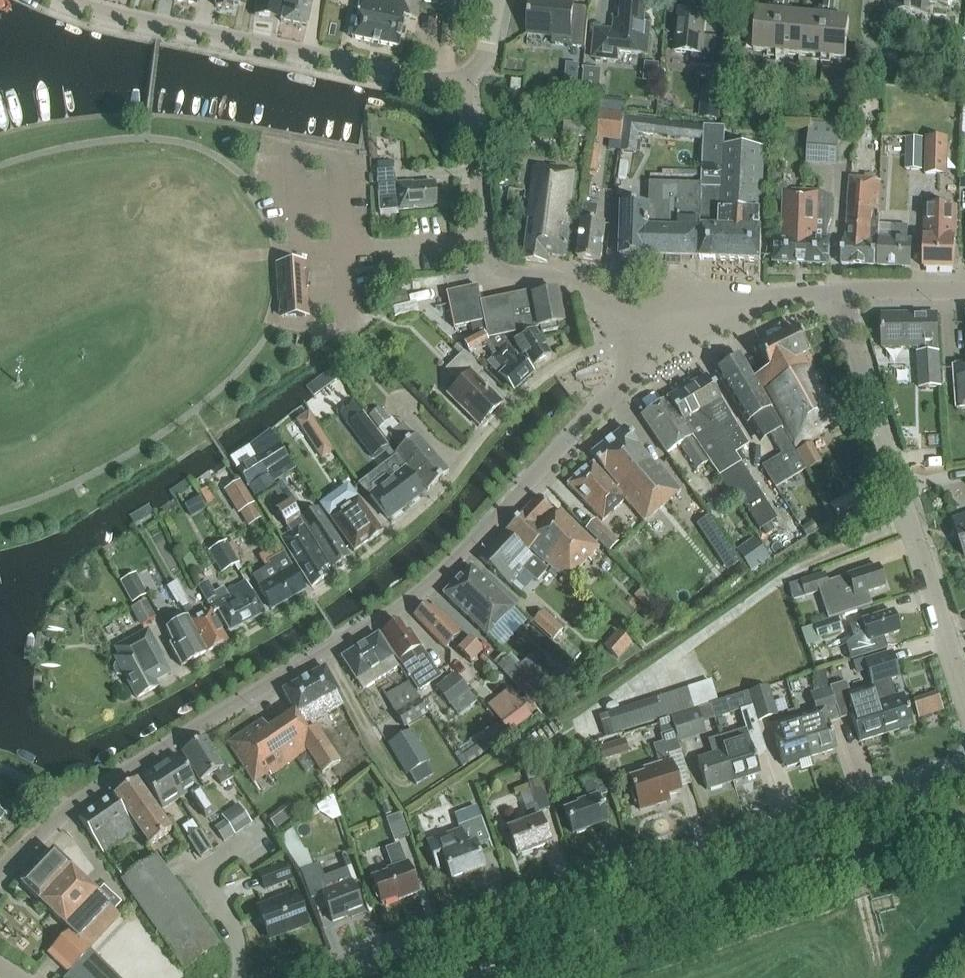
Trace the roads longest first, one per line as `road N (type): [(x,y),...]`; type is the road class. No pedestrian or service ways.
road 1 (residential): [(0,871),(73,805),(385,616),(434,578),(638,373)]
road 2 (residential): [(298,977),(964,770)]
road 3 (tertiary): [(500,977),(964,824)]
road 4 (residential): [(964,700),(839,292)]
road 5 (unclassified): [(459,96),(63,0)]
road 6 (unclassified): [(638,373),(580,282),(503,271),(487,259),(474,137),(459,96)]
road 7 (unclassified): [(839,292),(729,320),(638,373)]
road 8 (unclassified): [(964,292),(839,292)]

